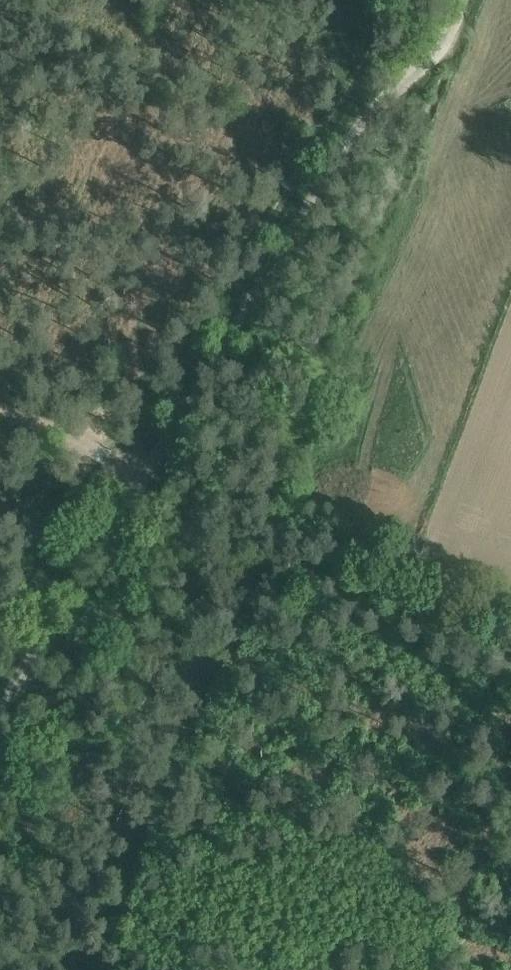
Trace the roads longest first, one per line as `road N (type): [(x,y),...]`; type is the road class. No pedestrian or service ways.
road 1 (track): [(153,470),(192,419),(327,185),(433,55),(462,0)]
road 2 (track): [(400,0),(357,84),(110,450)]
road 3 (track): [(0,734),(153,470)]

